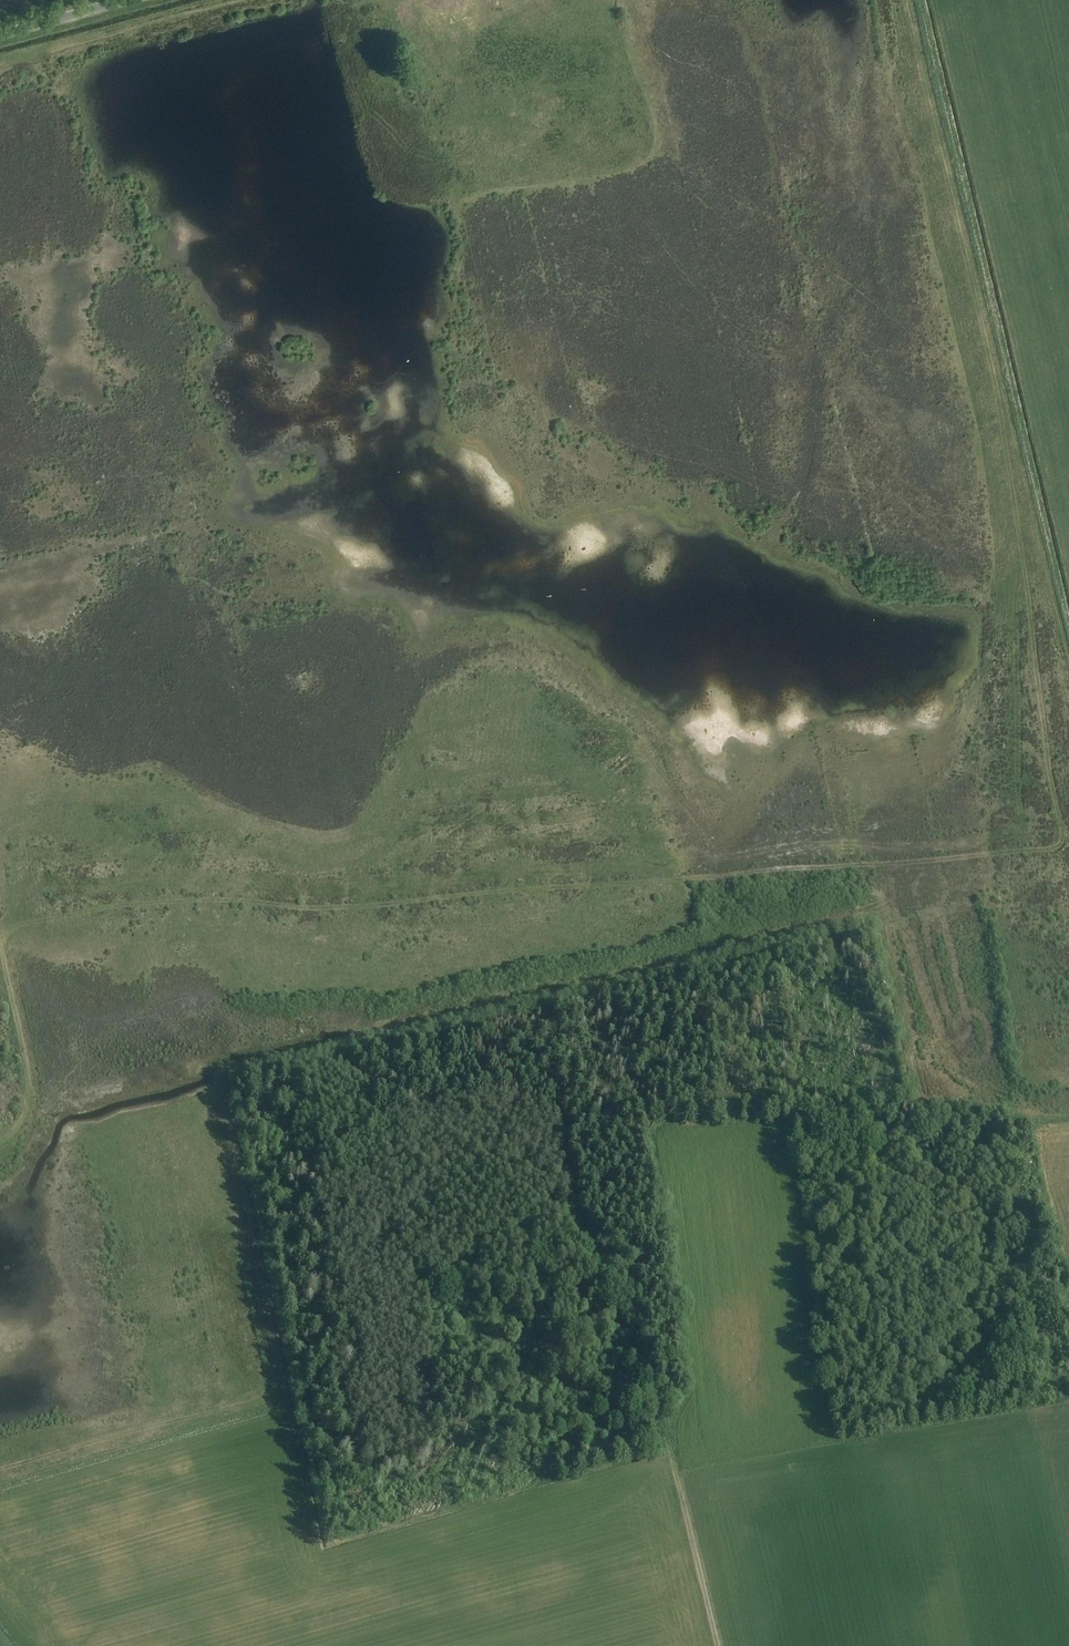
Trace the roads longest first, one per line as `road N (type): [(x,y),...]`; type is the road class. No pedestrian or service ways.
road 1 (track): [(674,1468),(716,1645)]
road 2 (unclassified): [(128,0),(0,35)]

